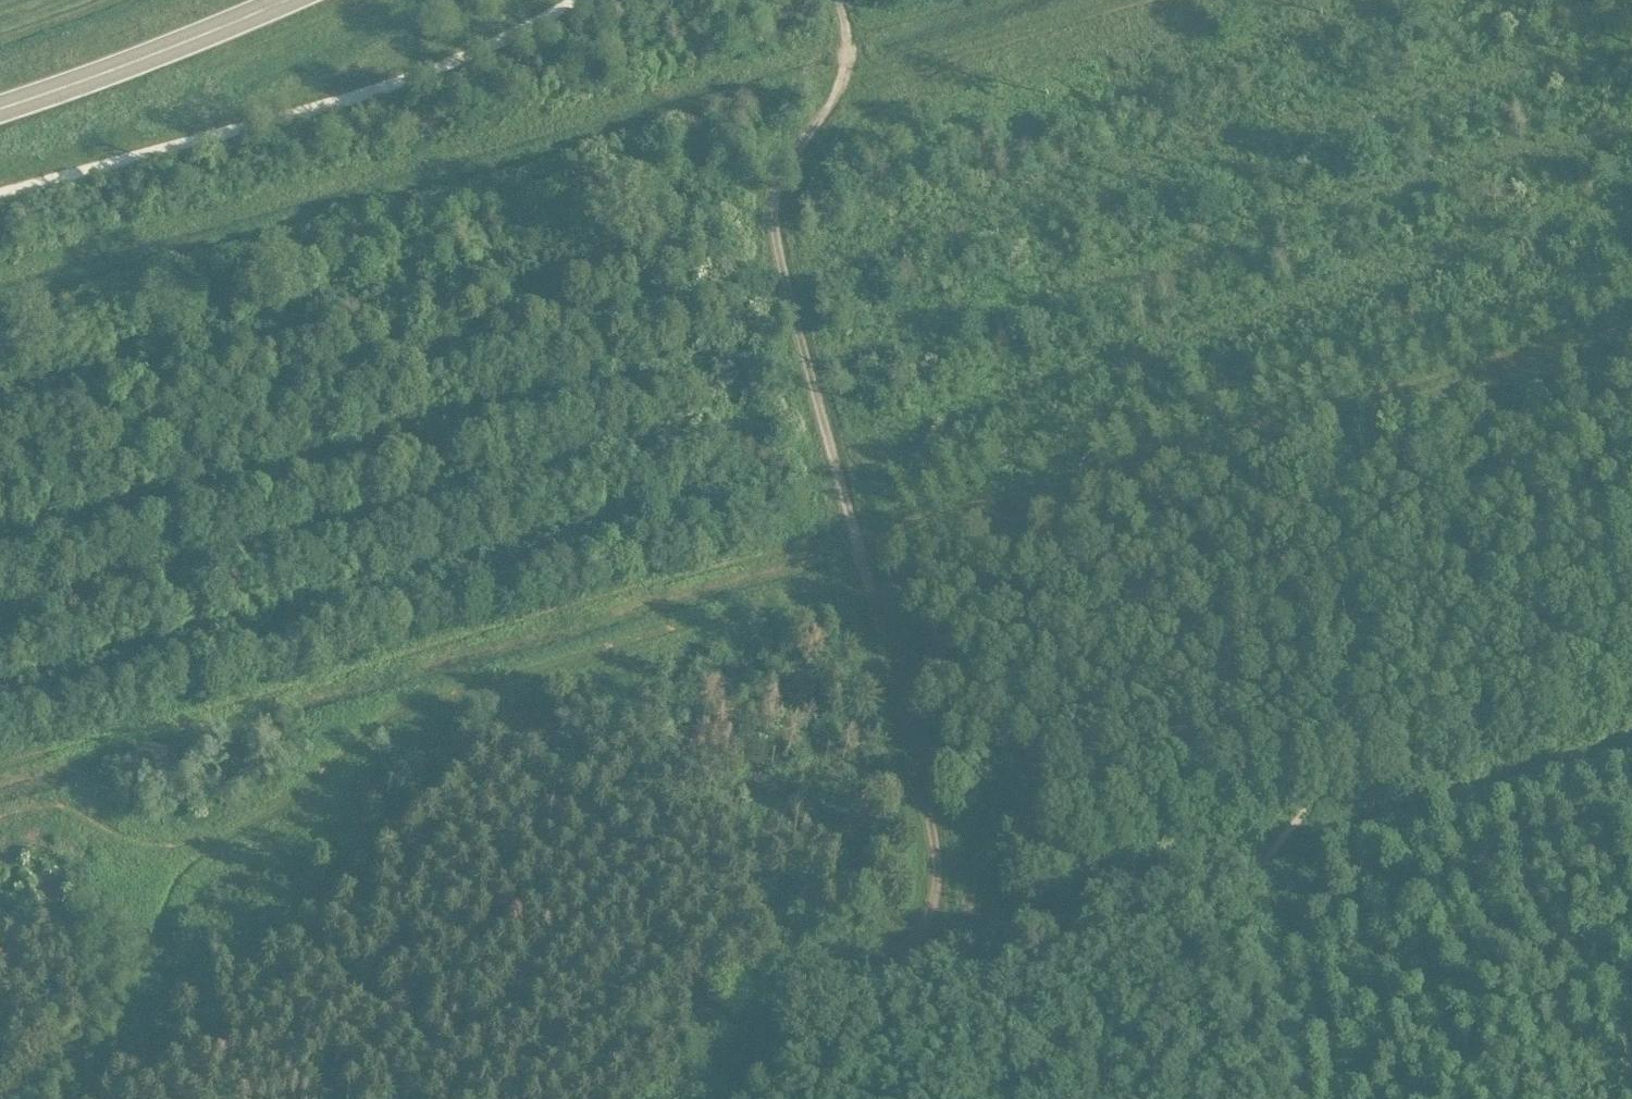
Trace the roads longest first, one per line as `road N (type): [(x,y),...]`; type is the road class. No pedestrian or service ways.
road 1 (secondary): [(0,106),(280,0)]

